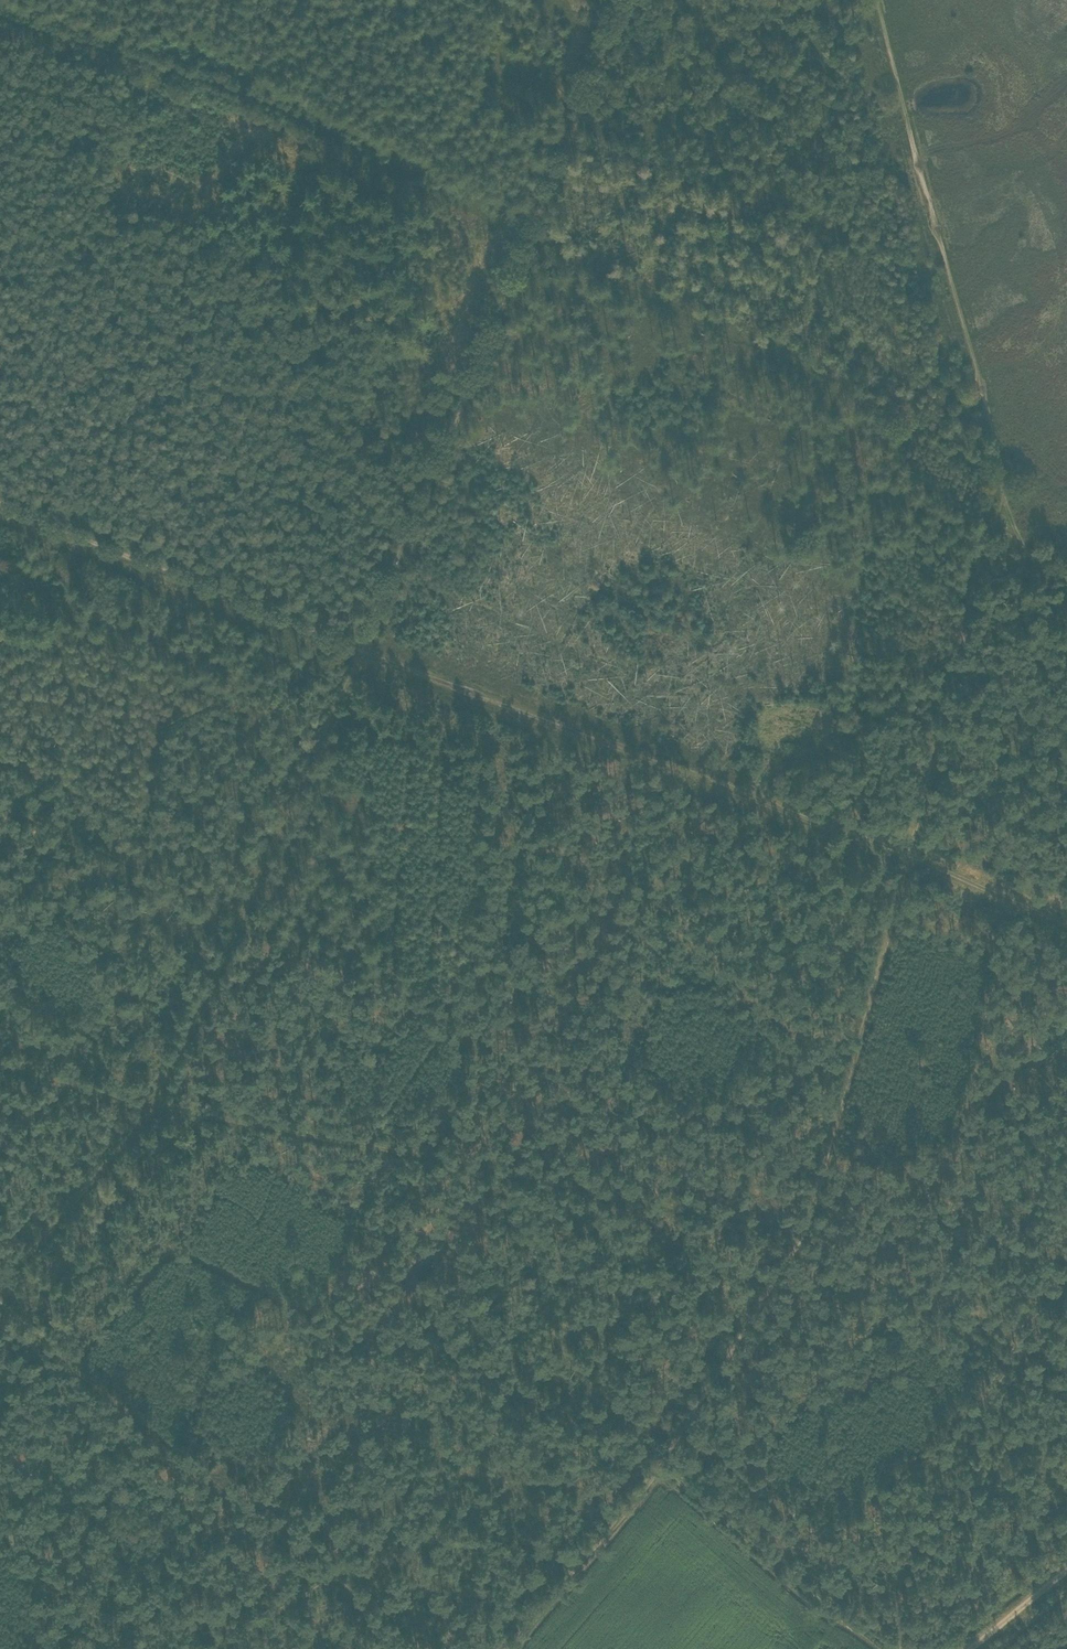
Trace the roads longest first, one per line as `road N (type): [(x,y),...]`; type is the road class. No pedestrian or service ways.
road 1 (track): [(659,1477),(807,1229),(994,473)]
road 2 (track): [(630,1510),(449,1396),(174,1256),(63,1367)]
road 3 (track): [(145,1119),(801,1238)]
road 4 (track): [(356,653),(899,855)]
road 5 (track): [(356,653),(145,1119)]
road 6 (track): [(993,451),(878,0)]
road 7 (track): [(523,240),(356,653)]
road 8 (track): [(624,0),(523,240)]
road 9 (track): [(0,1279),(145,1119)]
road 10 (track): [(506,1648),(630,1510)]
road 11 (track): [(145,1119),(0,1074)]
road 12 (track): [(218,1648),(323,1588)]

